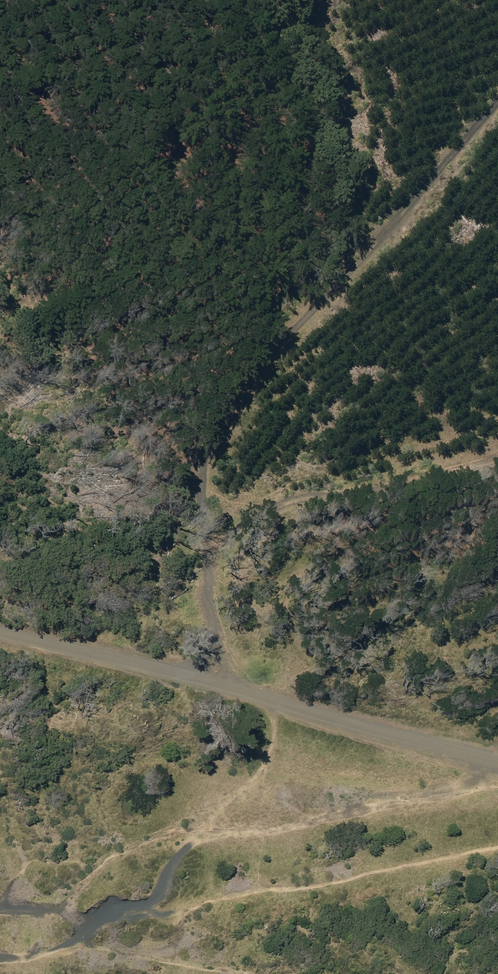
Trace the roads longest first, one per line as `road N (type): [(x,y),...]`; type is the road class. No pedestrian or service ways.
road 1 (track): [(497,107),(217,399),(204,525),(228,690)]
road 2 (track): [(497,761),(0,629)]
road 3 (track): [(204,525),(308,492),(497,453)]

